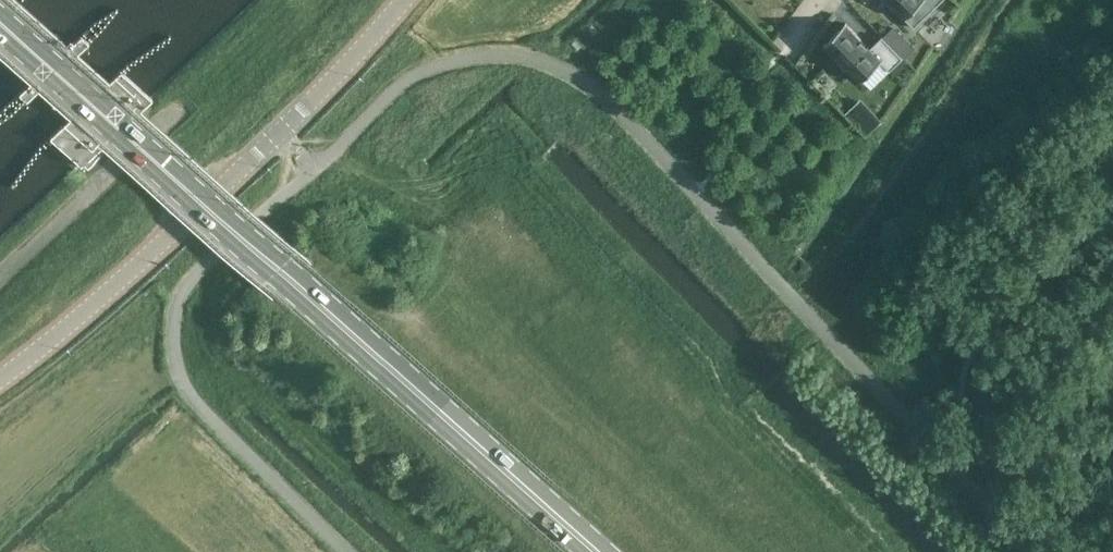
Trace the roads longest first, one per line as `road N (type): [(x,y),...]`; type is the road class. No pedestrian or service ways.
road 1 (primary): [(0,19),(596,551)]
road 2 (tertiary): [(0,376),(154,253),(406,0)]

